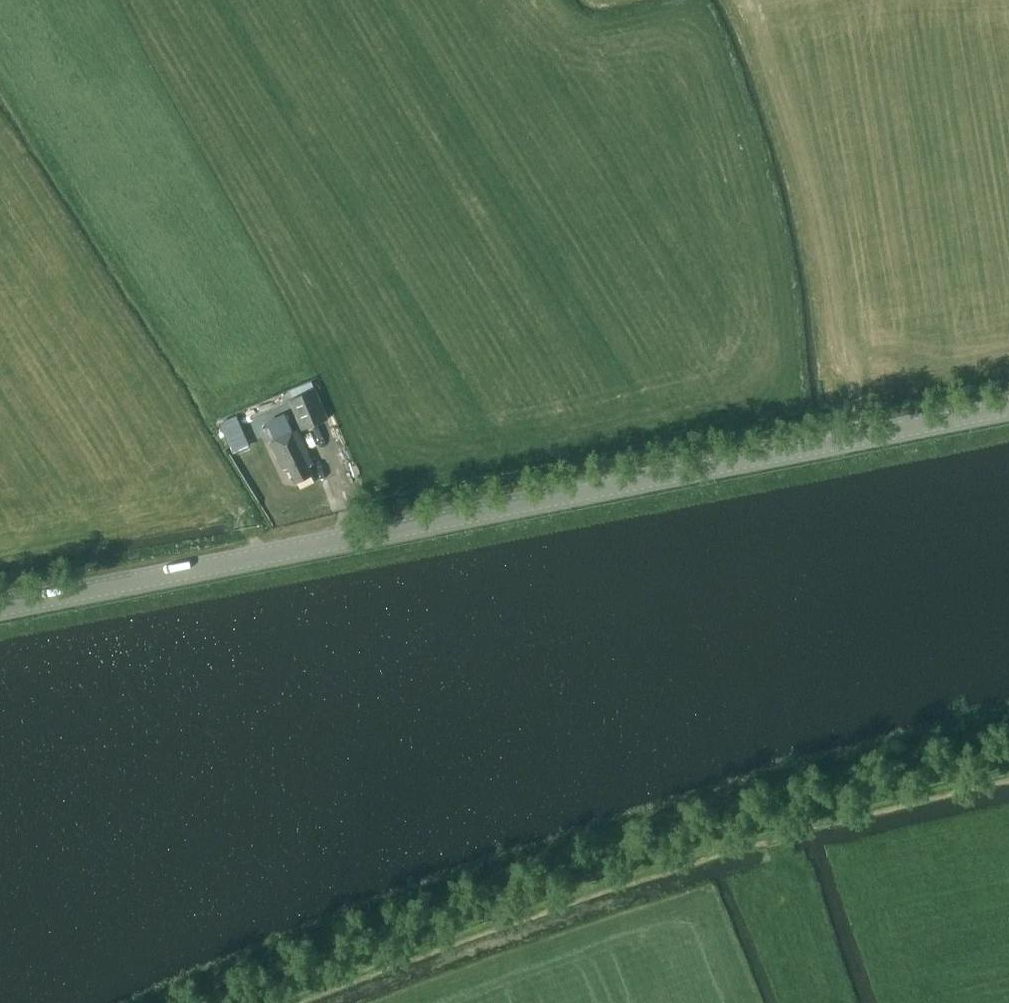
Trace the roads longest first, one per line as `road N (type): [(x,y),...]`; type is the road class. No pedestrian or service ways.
road 1 (tertiary): [(0,610),(1008,400)]

